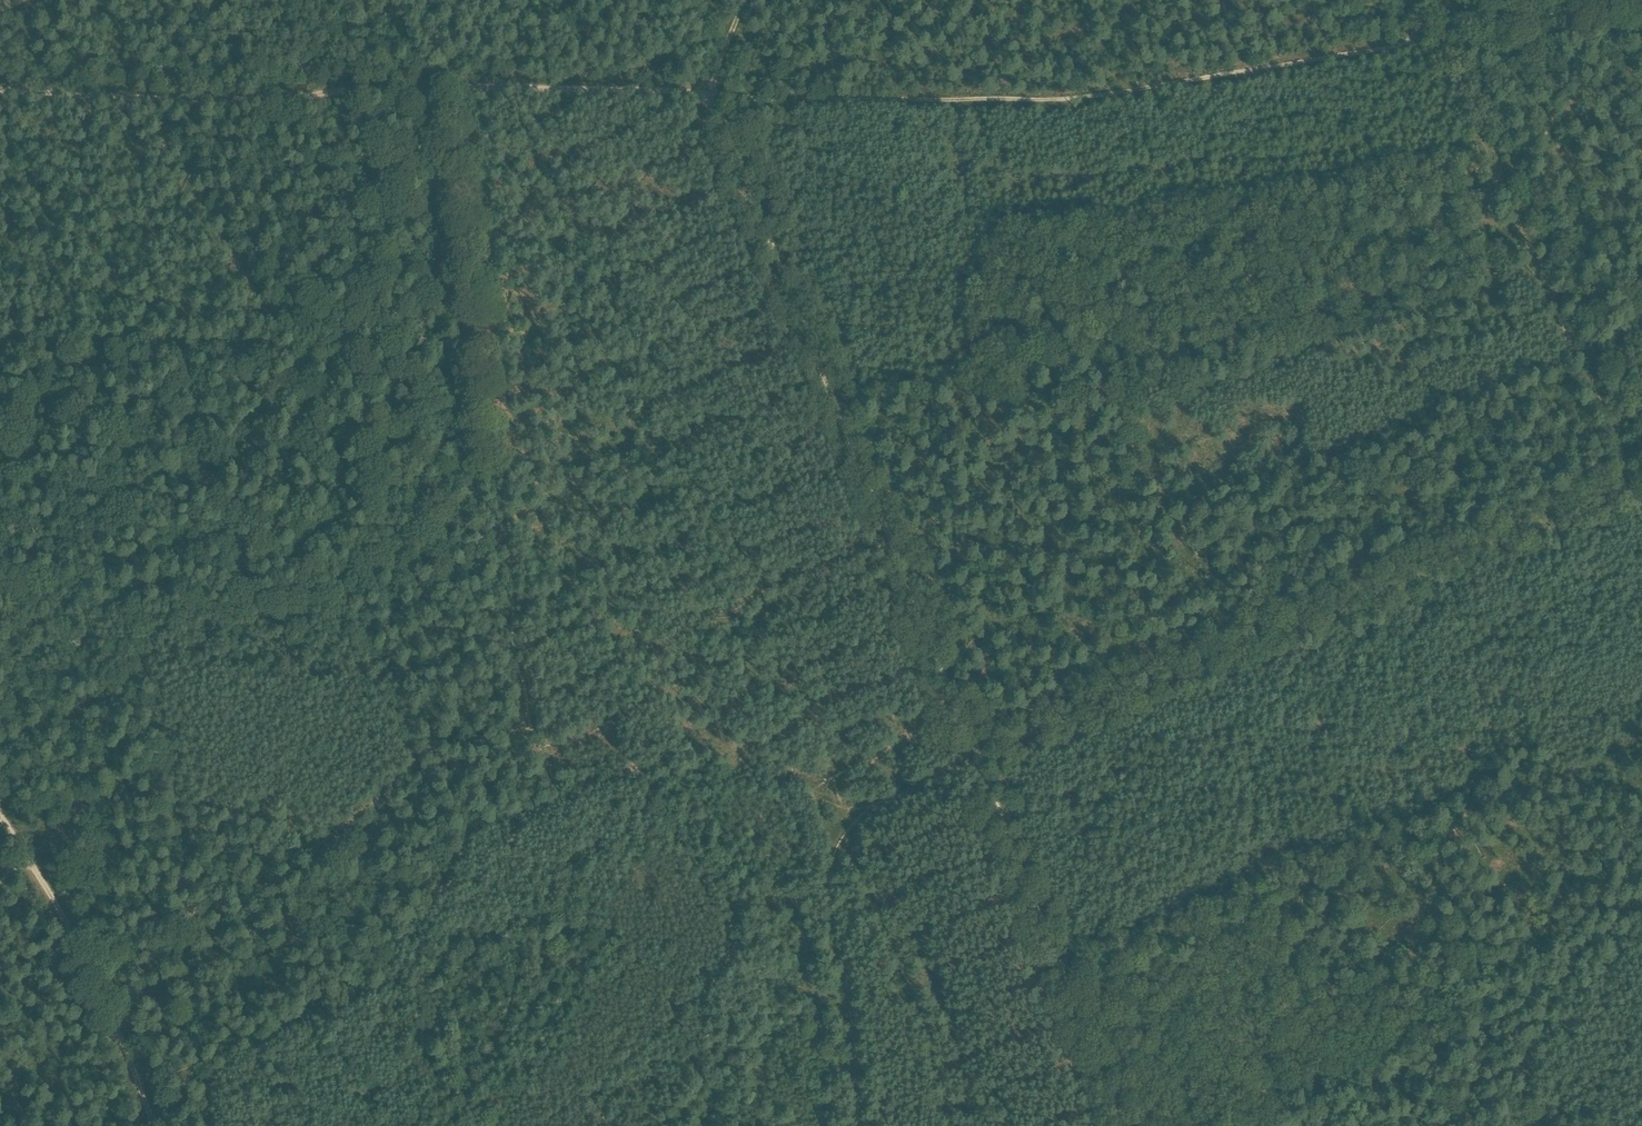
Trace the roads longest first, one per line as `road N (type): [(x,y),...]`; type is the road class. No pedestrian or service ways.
road 1 (track): [(976,760),(1634,486),(1438,35)]
road 2 (track): [(711,96),(1058,107),(1277,74),(1438,35)]
road 3 (track): [(976,760),(711,96)]
road 4 (track): [(496,542),(456,553),(367,552),(338,576),(296,592),(0,587)]
road 5 (track): [(1124,1125),(976,760)]
road 6 (track): [(0,819),(82,951),(151,1125)]
road 7 (track): [(0,90),(177,100),(332,92)]
road 8 (track): [(447,89),(711,96)]
road 9 (track): [(1438,35),(1623,0)]

